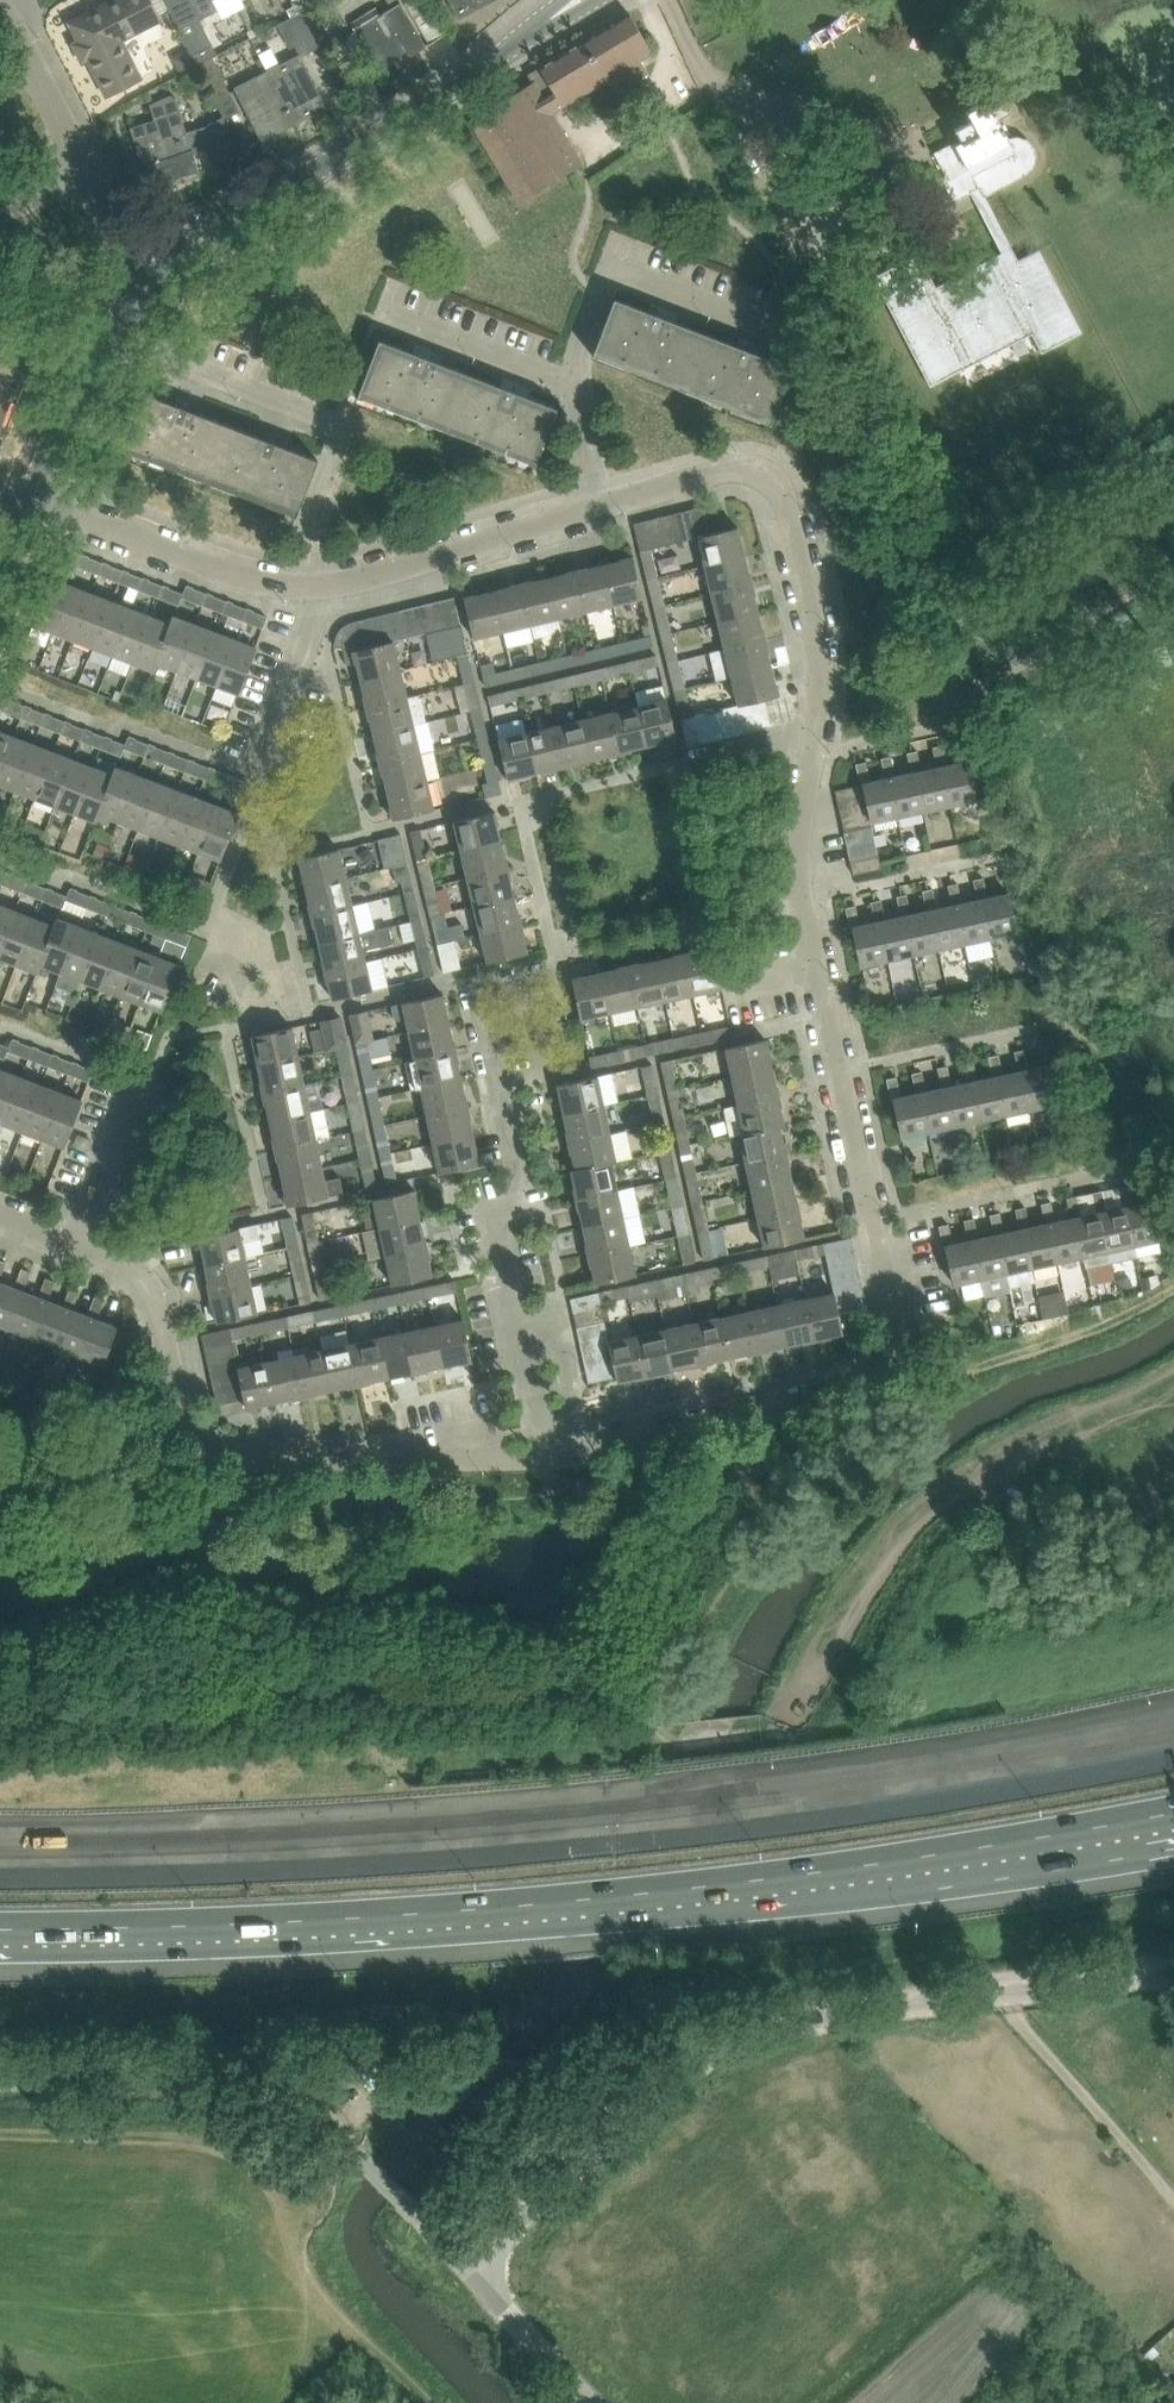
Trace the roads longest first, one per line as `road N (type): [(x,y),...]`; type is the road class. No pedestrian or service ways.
road 1 (motorway): [(1173,1742),(737,1815),(309,1851),(0,1859)]
road 2 (motorway): [(0,1936),(282,1929),(559,1908),(890,1872),(1173,1825)]
road 3 (residential): [(810,729),(797,891),(898,1339),(891,1369),(870,1388),(554,1454)]
road 4 (unclassified): [(1173,1974),(926,2002),(741,2038),(687,2066),(462,2262)]
road 5 (residential): [(554,1454),(218,1463),(200,1450),(154,1306),(132,1275),(78,1238),(0,1208)]
road 6 (unclassified): [(462,2262),(284,2087),(203,2069),(0,2069)]
road 7 (residential): [(148,281),(214,221),(305,175),(595,0)]
road 8 (residential): [(597,508),(740,466),(778,487),(816,649),(810,729)]
road 9 (residential): [(314,597),(311,529),(345,446),(342,429),(164,359)]
road 10 (residential): [(314,597),(27,497)]
road 11 (residential): [(314,597),(597,508)]
road 12 (residential): [(578,391),(581,348),(611,271),(766,331)]
road 13 (residential): [(27,497),(69,404),(148,281)]
road 14 (residential): [(554,1454),(496,1219)]
road 15 (residential): [(578,391),(387,317)]
road 16 (unclassified): [(595,2402),(462,2262)]
road 17 (residential): [(82,159),(3,6)]
road 18 (residential): [(148,281),(82,159)]

